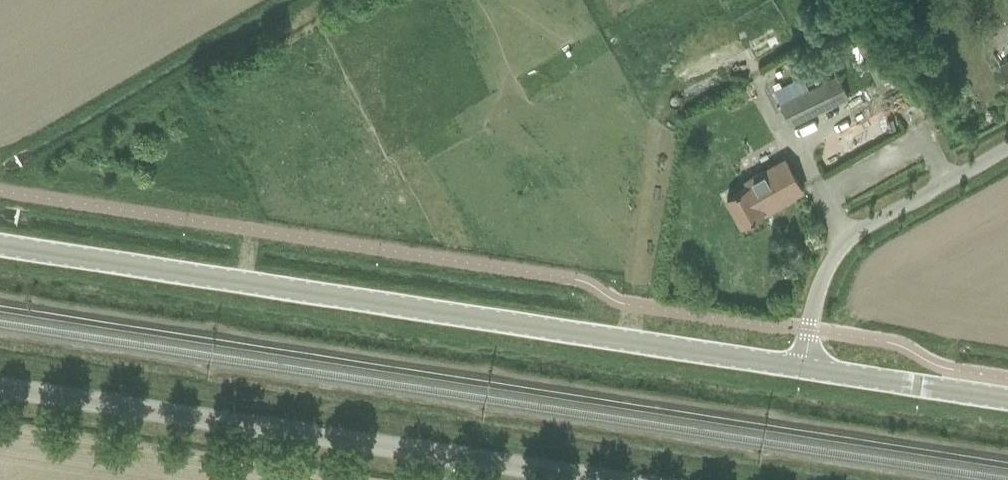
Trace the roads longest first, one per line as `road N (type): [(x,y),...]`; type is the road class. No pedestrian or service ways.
road 1 (tertiary): [(803,368),(0,245)]
road 2 (unclassified): [(593,479),(0,392)]
road 3 (unclassified): [(803,368),(829,265),(863,229),(1007,147)]
road 4 (tertiary): [(1007,399),(803,368)]

